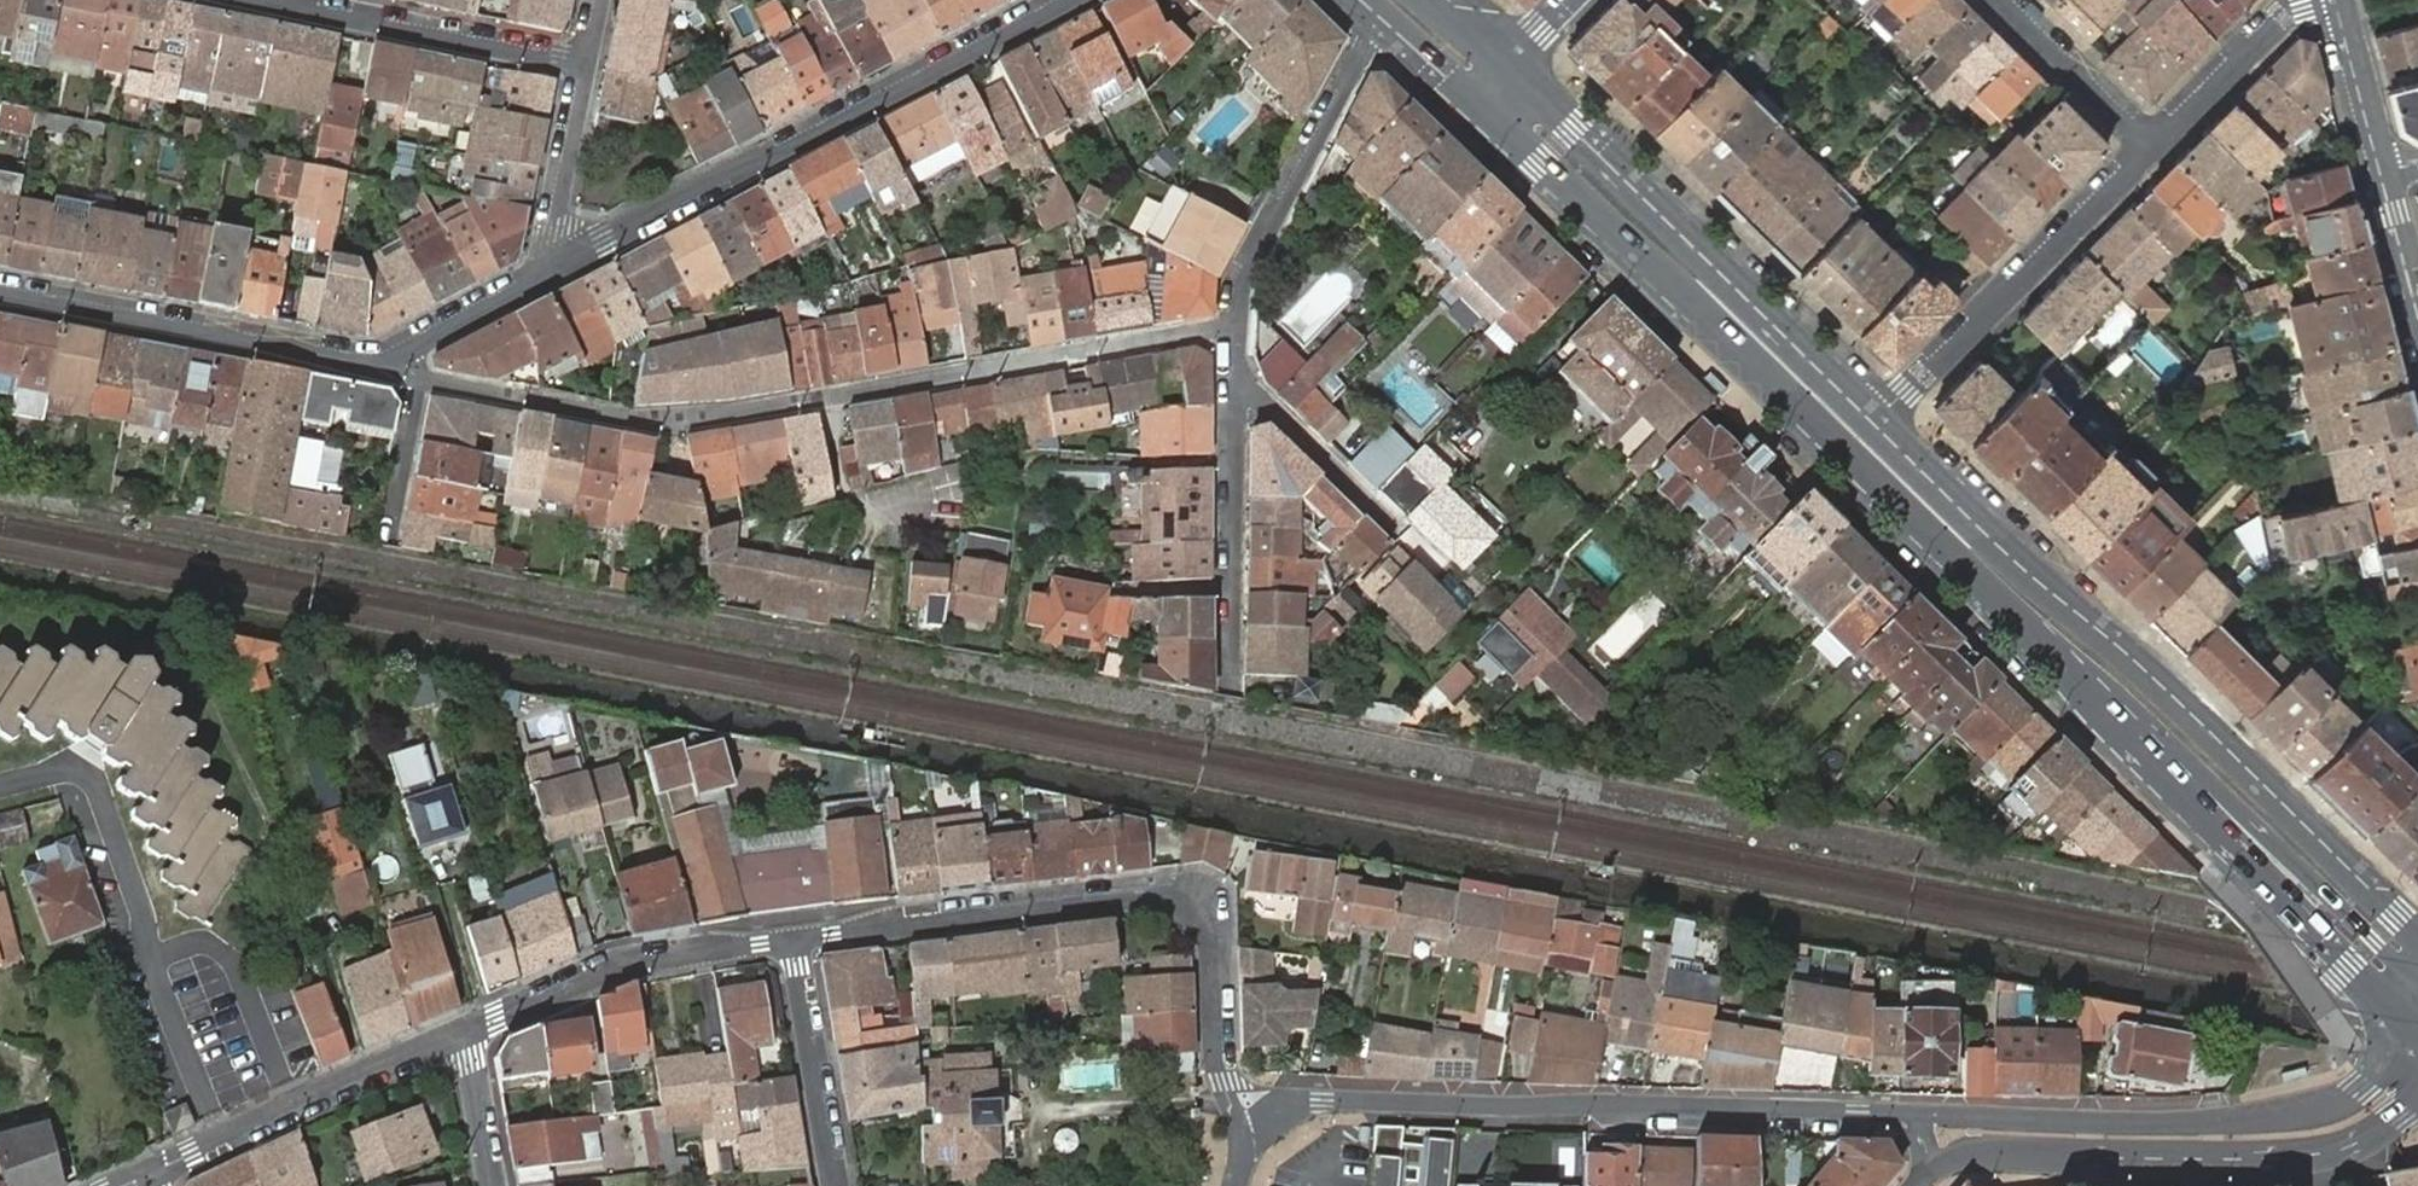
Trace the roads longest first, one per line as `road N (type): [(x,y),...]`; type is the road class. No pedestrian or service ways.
road 1 (residential): [(1238,331),(723,417),(630,422),(421,379)]
road 2 (primary): [(2417,934),(2162,683),(1874,425)]
road 3 (tertiary): [(1901,1113),(1319,1102),(1274,1114),(1242,1159)]
road 4 (residential): [(794,939),(1176,899),(1201,918),(1213,946),(1215,1062),(1242,1159)]
road 5 (primary): [(1958,564),(2417,1034)]
road 6 (primary): [(1509,133),(1752,357),(1958,564)]
road 7 (unclassified): [(1958,564),(2137,705),(2417,974)]
road 8 (residential): [(1072,0),(602,236),(555,269)]
road 9 (tertiary): [(2417,1035),(2365,1088),(2282,1116),(2168,1123),(1901,1113)]
road 10 (tertiary): [(1923,1177),(1972,1153),(2227,1159),(2323,1152),(2360,1142),(2417,1099)]
road 11 (primary): [(1874,425),(1510,64)]
road 12 (residential): [(401,356),(359,366),(0,295)]
road 13 (residential): [(2152,150),(1874,425)]
road 14 (residential): [(1238,331),(1250,263),(1387,23)]
road 15 (residential): [(794,939),(619,965),(464,1031)]
road 16 (residential): [(151,1171),(464,1031)]
road 17 (residential): [(591,68),(256,0)]
road 18 (residential): [(1237,391),(1228,682)]
road 19 (residential): [(835,1185),(794,939)]
road 20 (residential): [(1998,0),(2152,150)]
road 21 (residential): [(2303,0),(2152,150)]
road 22 (residential): [(1237,391),(1254,391),(1388,526)]
road 23 (residential): [(591,68),(555,269)]
road 24 (residential): [(2385,182),(2335,0)]
road 25 (residential): [(555,269),(401,356)]
road 26 (primary): [(1387,23),(1509,133)]
road 27 (residential): [(464,1031),(492,1185)]
road 28 (residential): [(421,379),(391,530)]
road 29 (residential): [(2417,303),(2385,182)]

